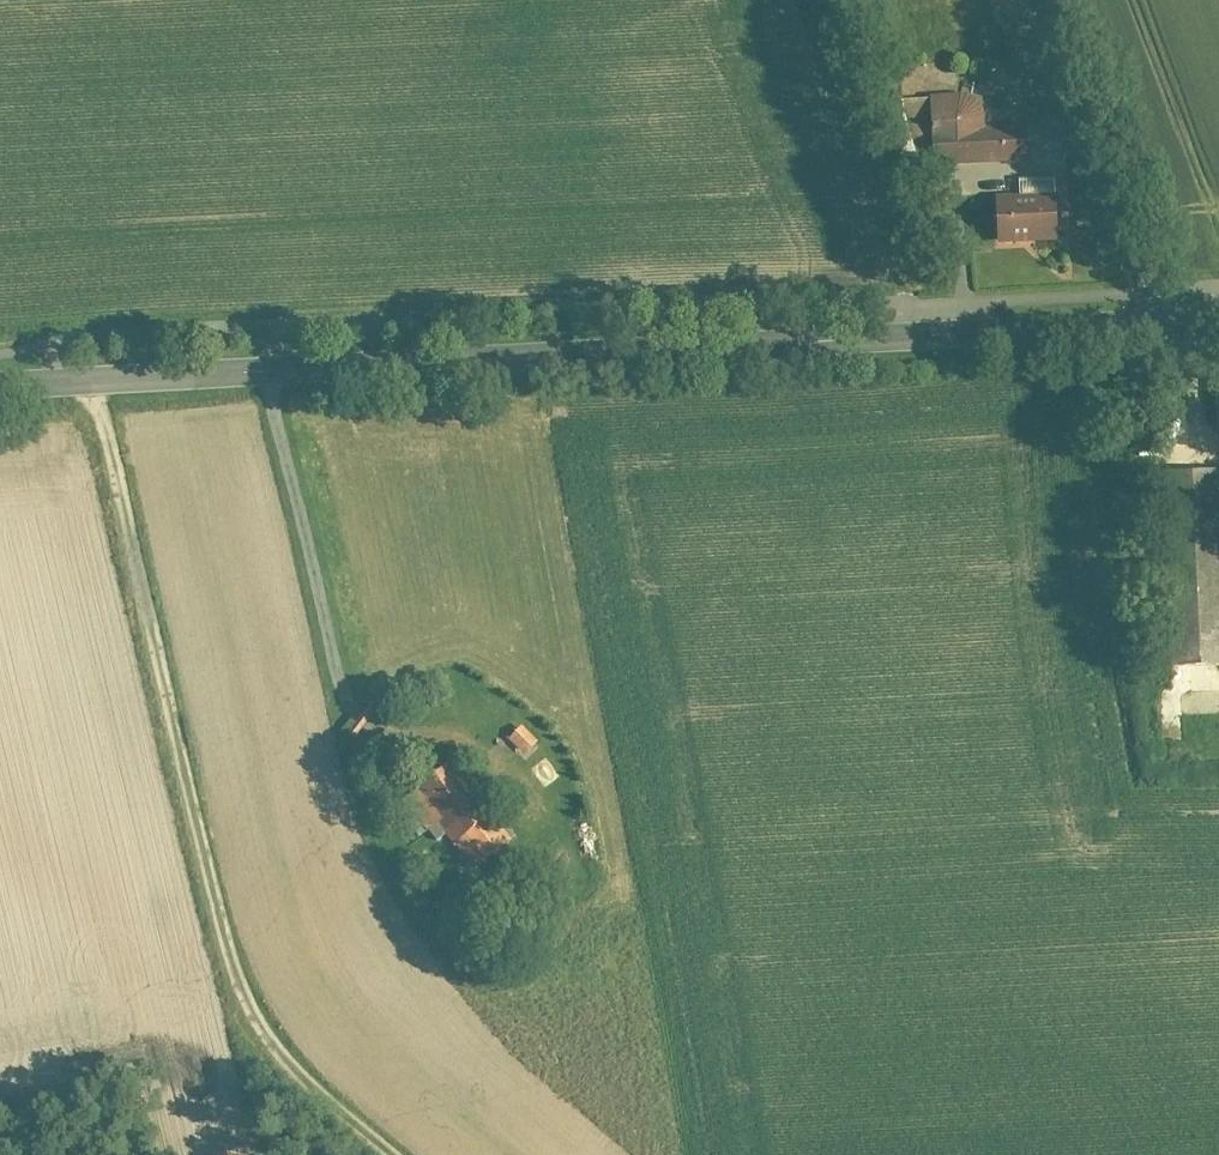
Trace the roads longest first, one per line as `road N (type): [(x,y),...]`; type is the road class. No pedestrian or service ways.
road 1 (tertiary): [(0,389),(1167,325)]
road 2 (unclassified): [(1167,325),(1038,0)]

